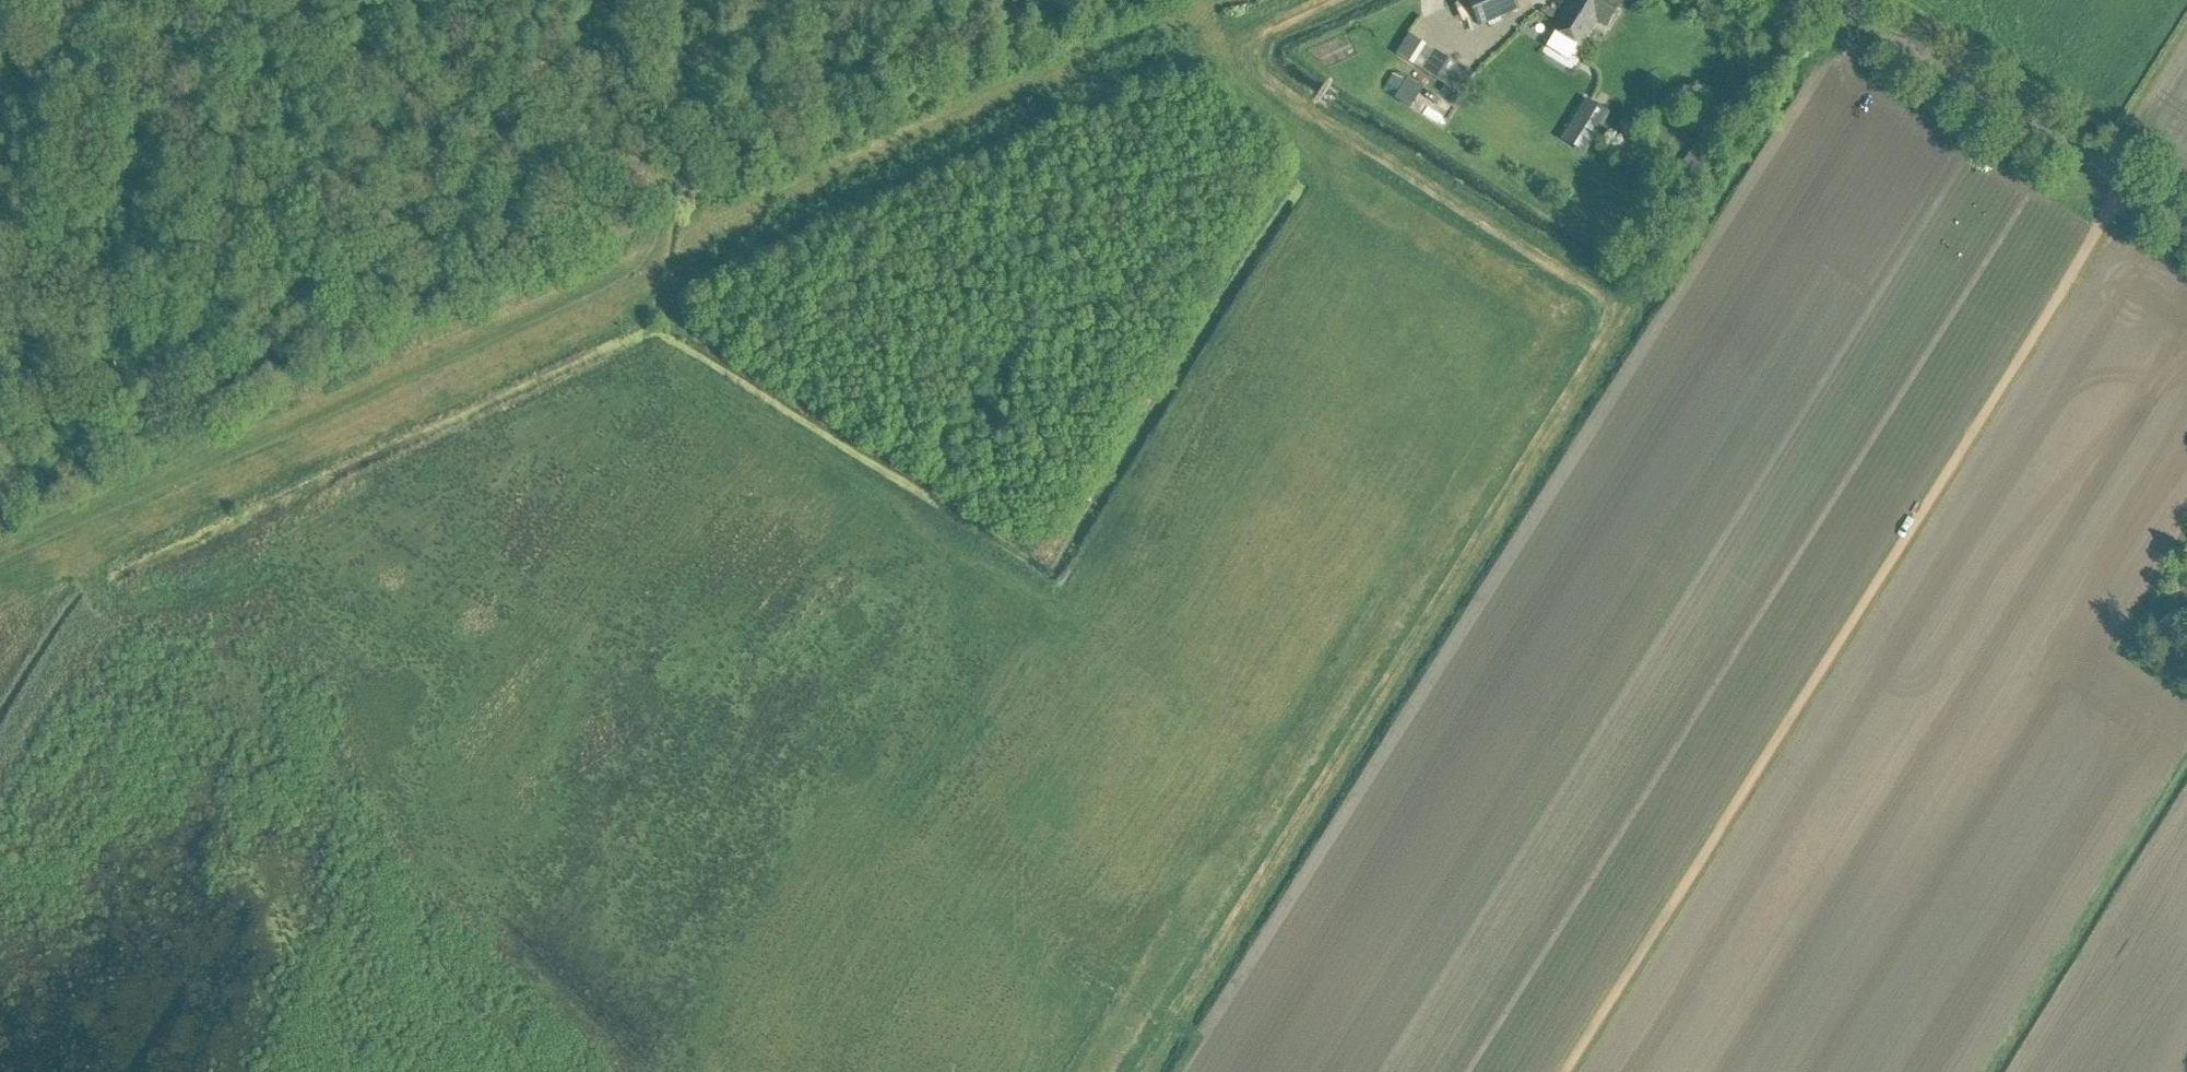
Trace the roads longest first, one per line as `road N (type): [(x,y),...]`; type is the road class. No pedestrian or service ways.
road 1 (track): [(1331,0),(1254,43),(1252,57),(1271,87),(1600,295),(1611,323),(1140,1071)]
road 2 (track): [(2128,183),(1568,1071)]
road 3 (track): [(648,259),(0,554)]
road 4 (unclassified): [(2186,220),(1836,0)]

